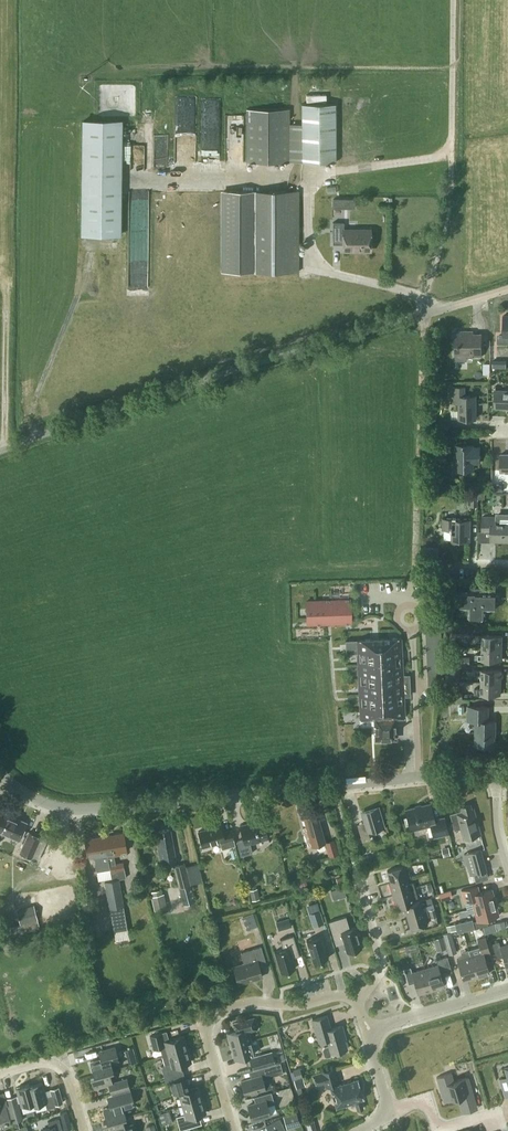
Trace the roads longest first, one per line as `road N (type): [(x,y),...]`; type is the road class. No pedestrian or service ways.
road 1 (unclassified): [(0,450),(507,287)]
road 2 (tertiary): [(2,776),(37,800),(81,809),(419,777)]
road 3 (residential): [(234,1130),(208,1045),(210,1017),(247,1002),(338,995),(356,1001)]
road 4 (residential): [(419,777),(411,630)]
road 5 (residential): [(366,1029),(507,988)]
road 6 (residential): [(356,1001),(382,958),(356,872)]
road 7 (residential): [(390,1112),(427,1097),(437,1129),(490,1115)]
road 8 (residential): [(84,1130),(60,1069),(38,1063),(0,1074)]

